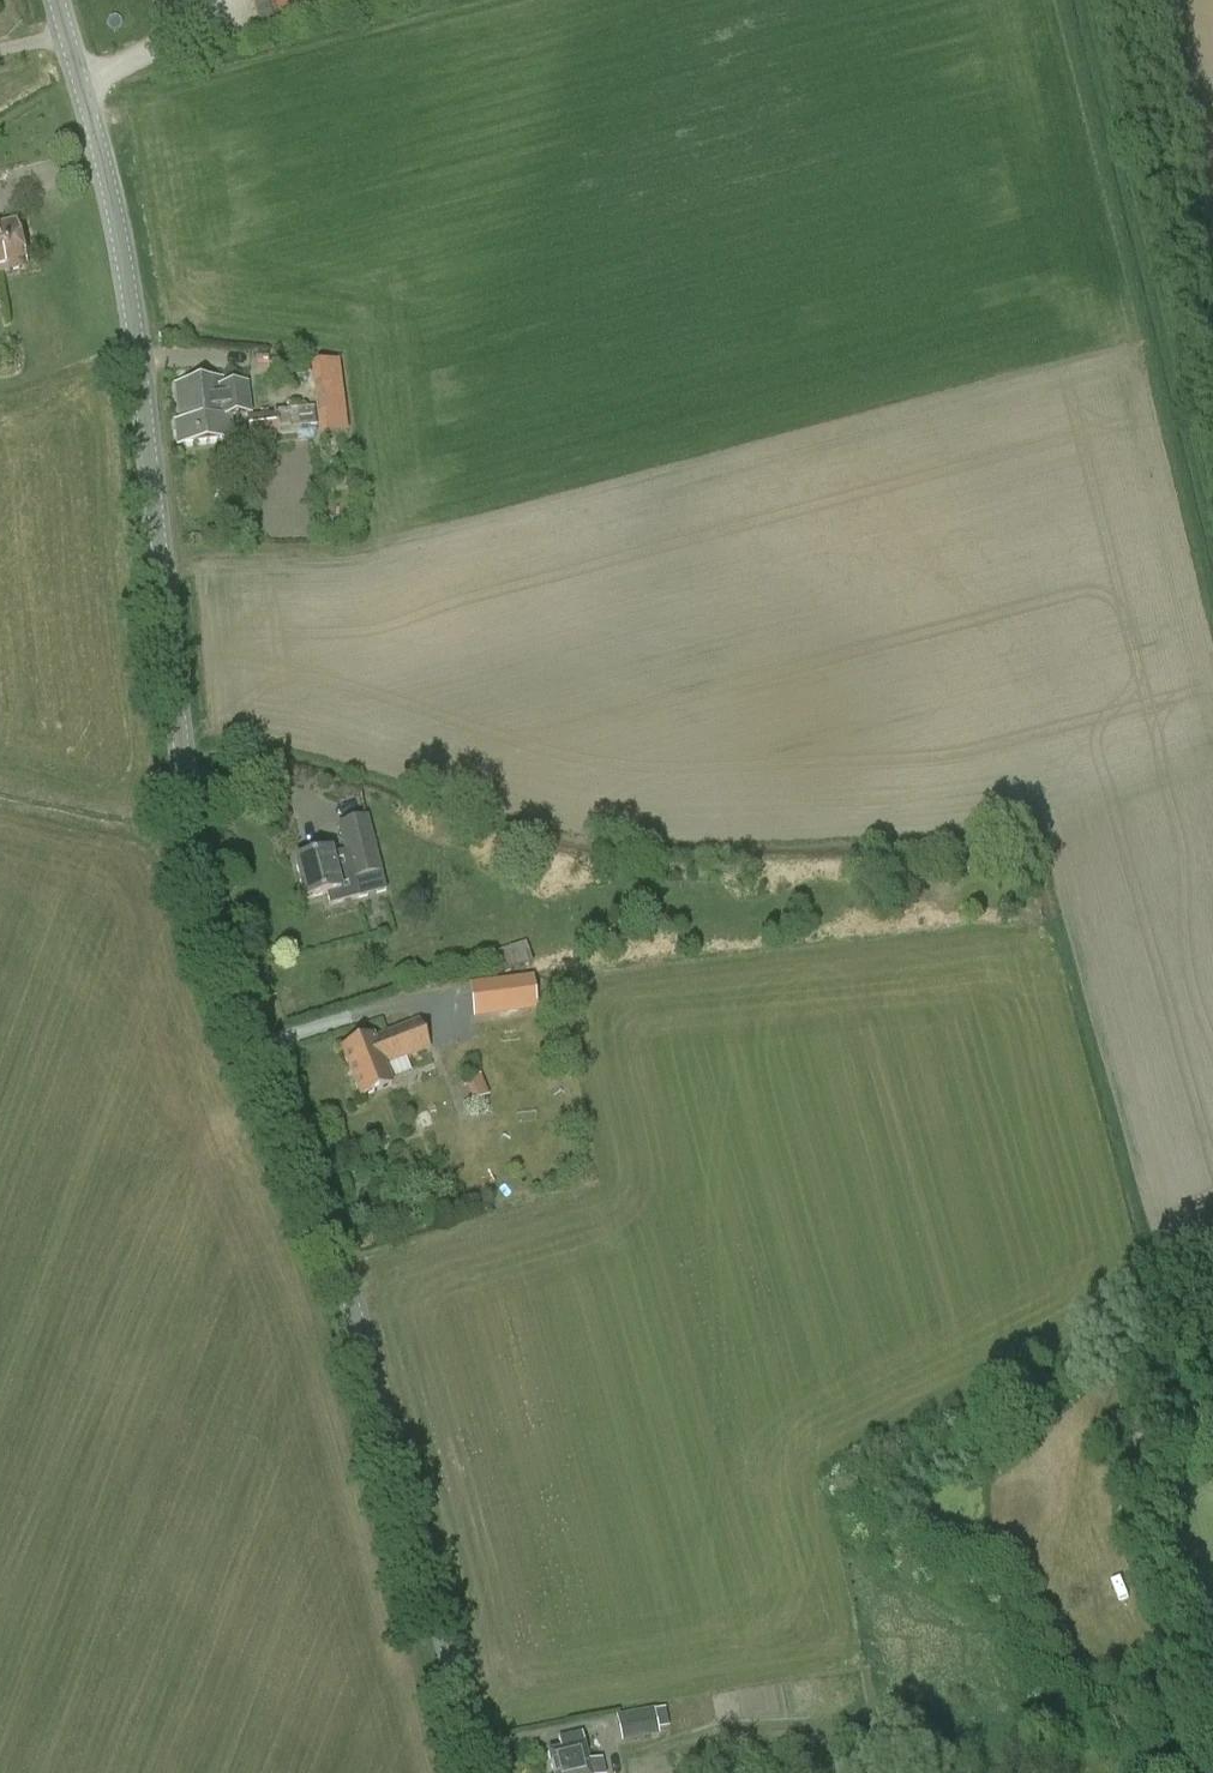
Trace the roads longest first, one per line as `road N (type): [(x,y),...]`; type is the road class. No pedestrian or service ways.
road 1 (tertiary): [(59,0),(101,149),(131,315),(187,814),(209,925),(317,1190),(404,1471),(484,1772)]

